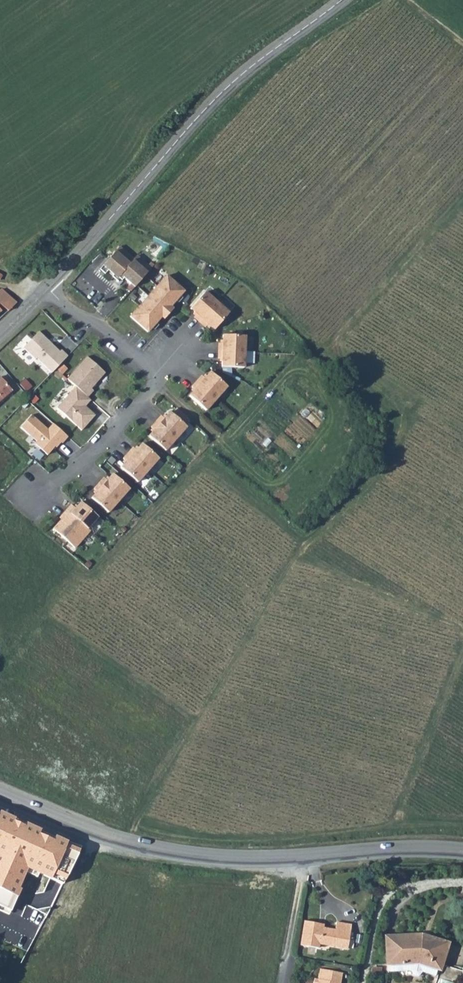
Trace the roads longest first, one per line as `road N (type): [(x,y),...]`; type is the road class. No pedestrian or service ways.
road 1 (track): [(131,843),(291,565),(389,447),(400,416),(329,345)]
road 2 (tertiary): [(462,852),(234,858),(177,852),(120,840),(0,795)]
road 3 (track): [(462,199),(319,356),(224,443),(156,383)]
road 4 (tertiary): [(45,287),(234,81),(343,0)]
road 5 (track): [(166,154),(83,50),(57,0)]
road 6 (residential): [(160,378),(110,438),(34,495)]
road 7 (residential): [(45,287),(160,378)]

